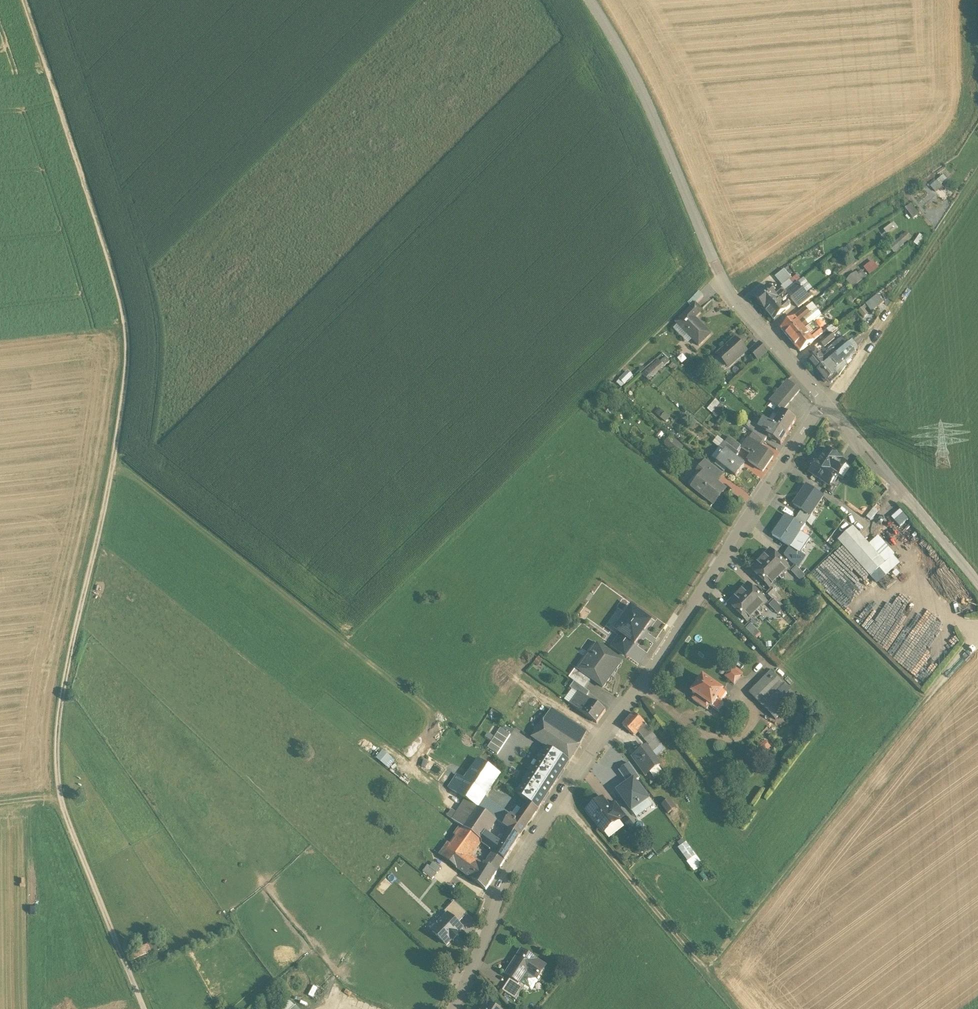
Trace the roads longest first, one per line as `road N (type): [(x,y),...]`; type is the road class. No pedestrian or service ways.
road 1 (track): [(24,0),(126,314),(118,453),(61,705),(58,775),(146,1008)]
road 2 (unclassified): [(825,401),(530,846),(454,1008)]
road 3 (track): [(977,634),(710,974),(559,800)]
road 4 (unclassified): [(718,271),(592,0)]
road 5 (residential): [(943,538),(825,401)]
road 6 (residential): [(825,401),(718,271)]

